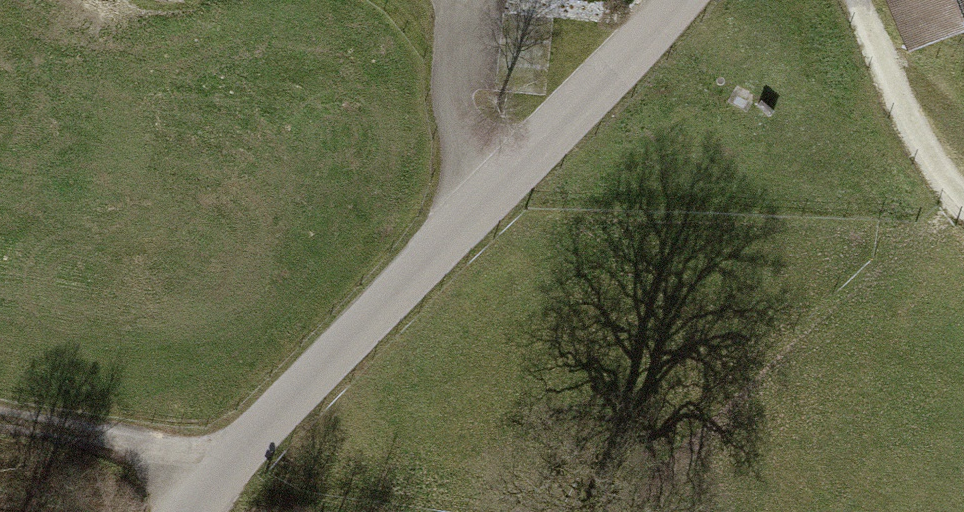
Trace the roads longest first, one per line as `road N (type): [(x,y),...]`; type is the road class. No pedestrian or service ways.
road 1 (residential): [(667,0),(506,180),(184,511)]
road 2 (track): [(854,0),(914,130),(963,202)]
road 3 (track): [(0,420),(219,470)]

